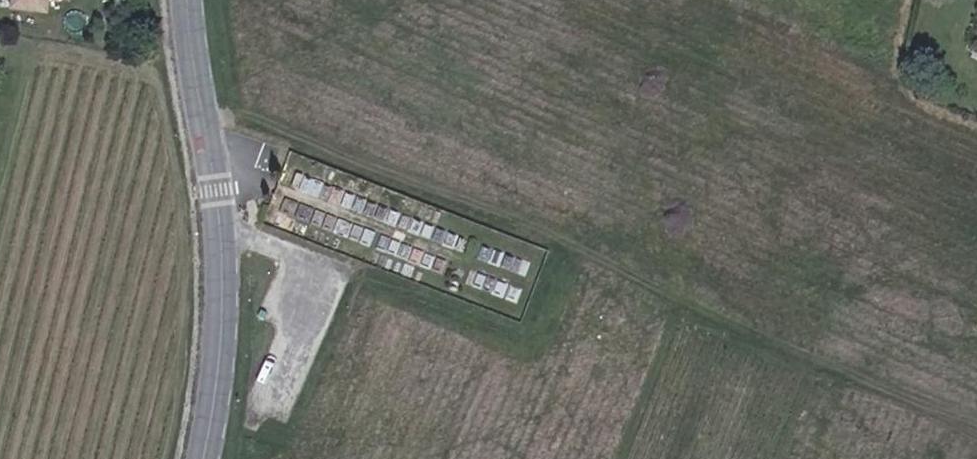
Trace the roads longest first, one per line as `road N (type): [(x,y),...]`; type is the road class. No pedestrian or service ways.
road 1 (secondary): [(190,0),(222,232),(218,384),(204,458)]

